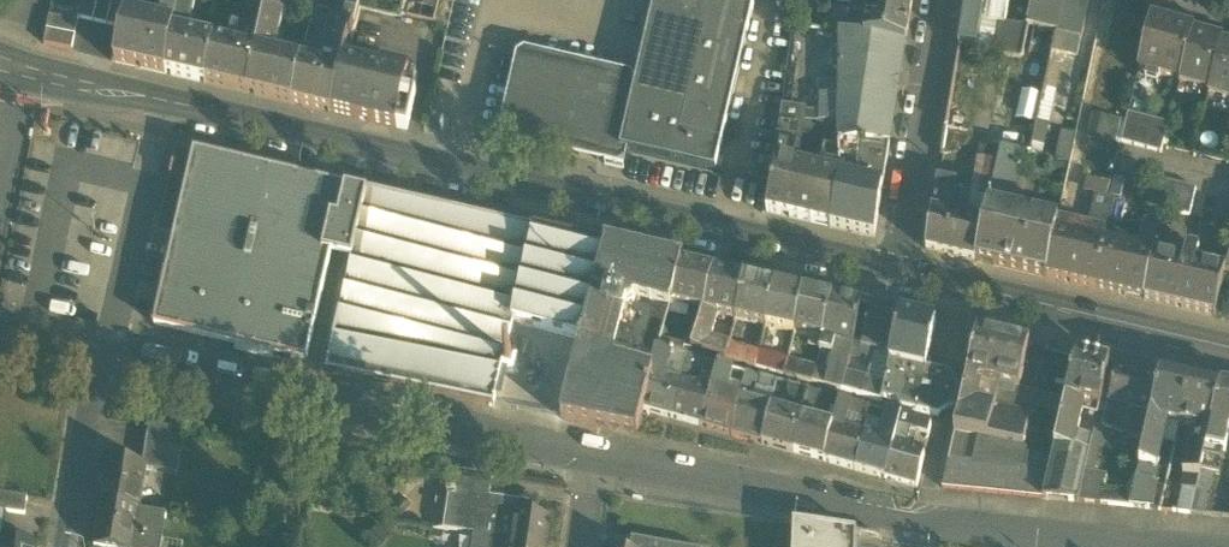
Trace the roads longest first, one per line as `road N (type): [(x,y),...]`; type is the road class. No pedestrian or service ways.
road 1 (secondary): [(22,72),(898,274)]
road 2 (residential): [(597,462),(1138,546)]
road 3 (residential): [(102,368),(597,462)]
road 4 (secondary): [(898,274),(1228,354)]
road 5 (residential): [(898,274),(936,0)]
road 6 (residential): [(69,546),(102,368)]

